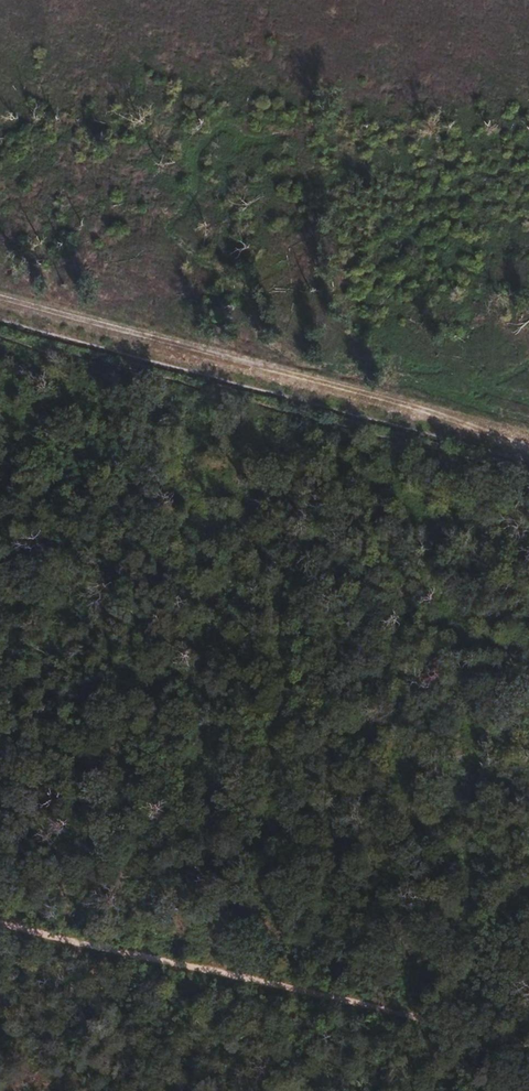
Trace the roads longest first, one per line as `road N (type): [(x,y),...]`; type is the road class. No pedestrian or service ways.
road 1 (track): [(0,338),(528,478)]
road 2 (track): [(528,1054),(0,924)]

